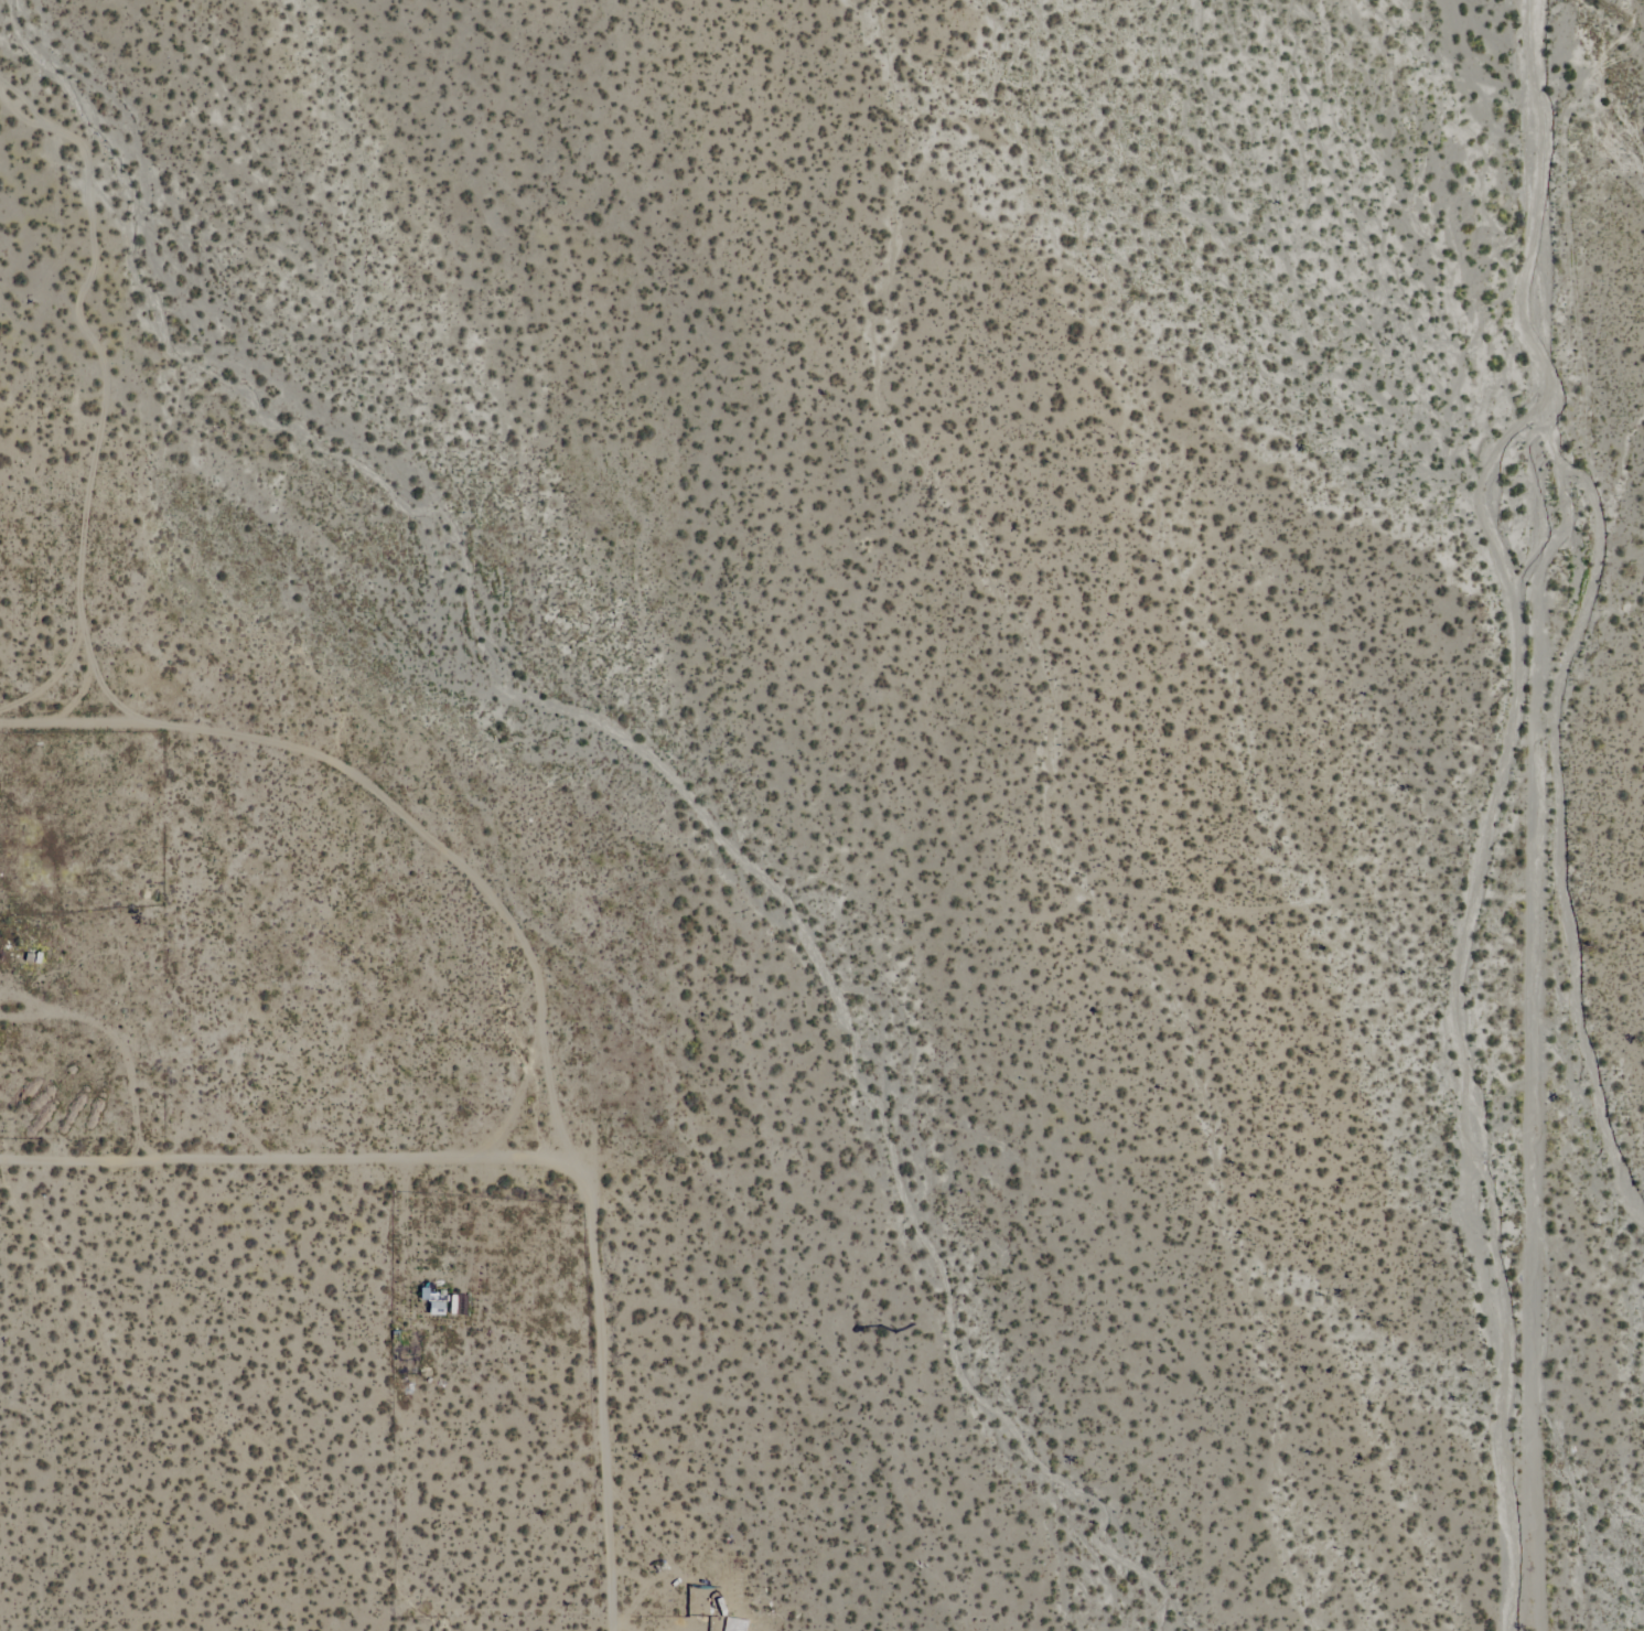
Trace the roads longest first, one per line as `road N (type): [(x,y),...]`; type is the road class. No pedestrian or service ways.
road 1 (residential): [(1561,1630),(1573,1106),(1541,0)]

